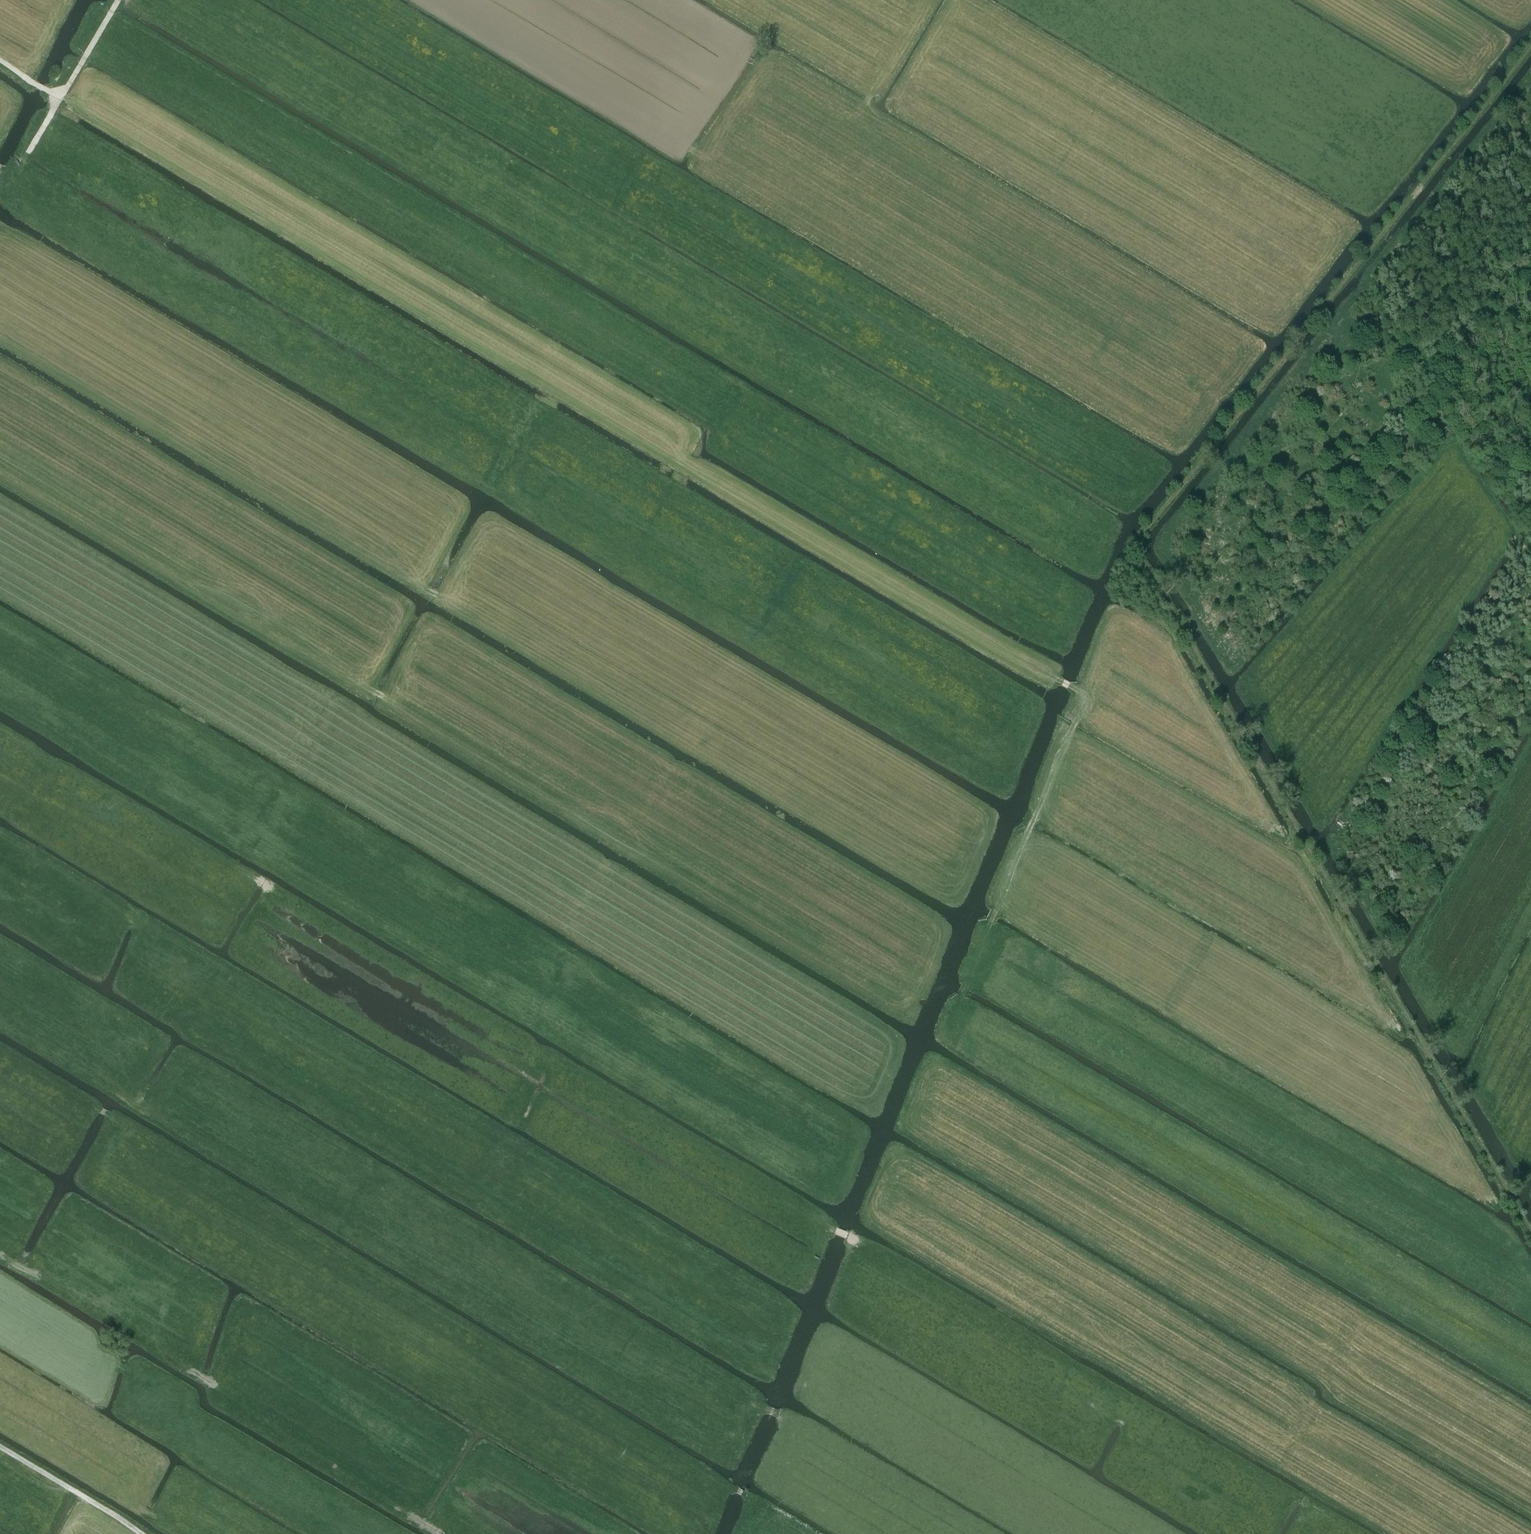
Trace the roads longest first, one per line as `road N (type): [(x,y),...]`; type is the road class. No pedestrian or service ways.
road 1 (track): [(116,0),(30,152)]
road 2 (track): [(148,1533),(0,1443)]

